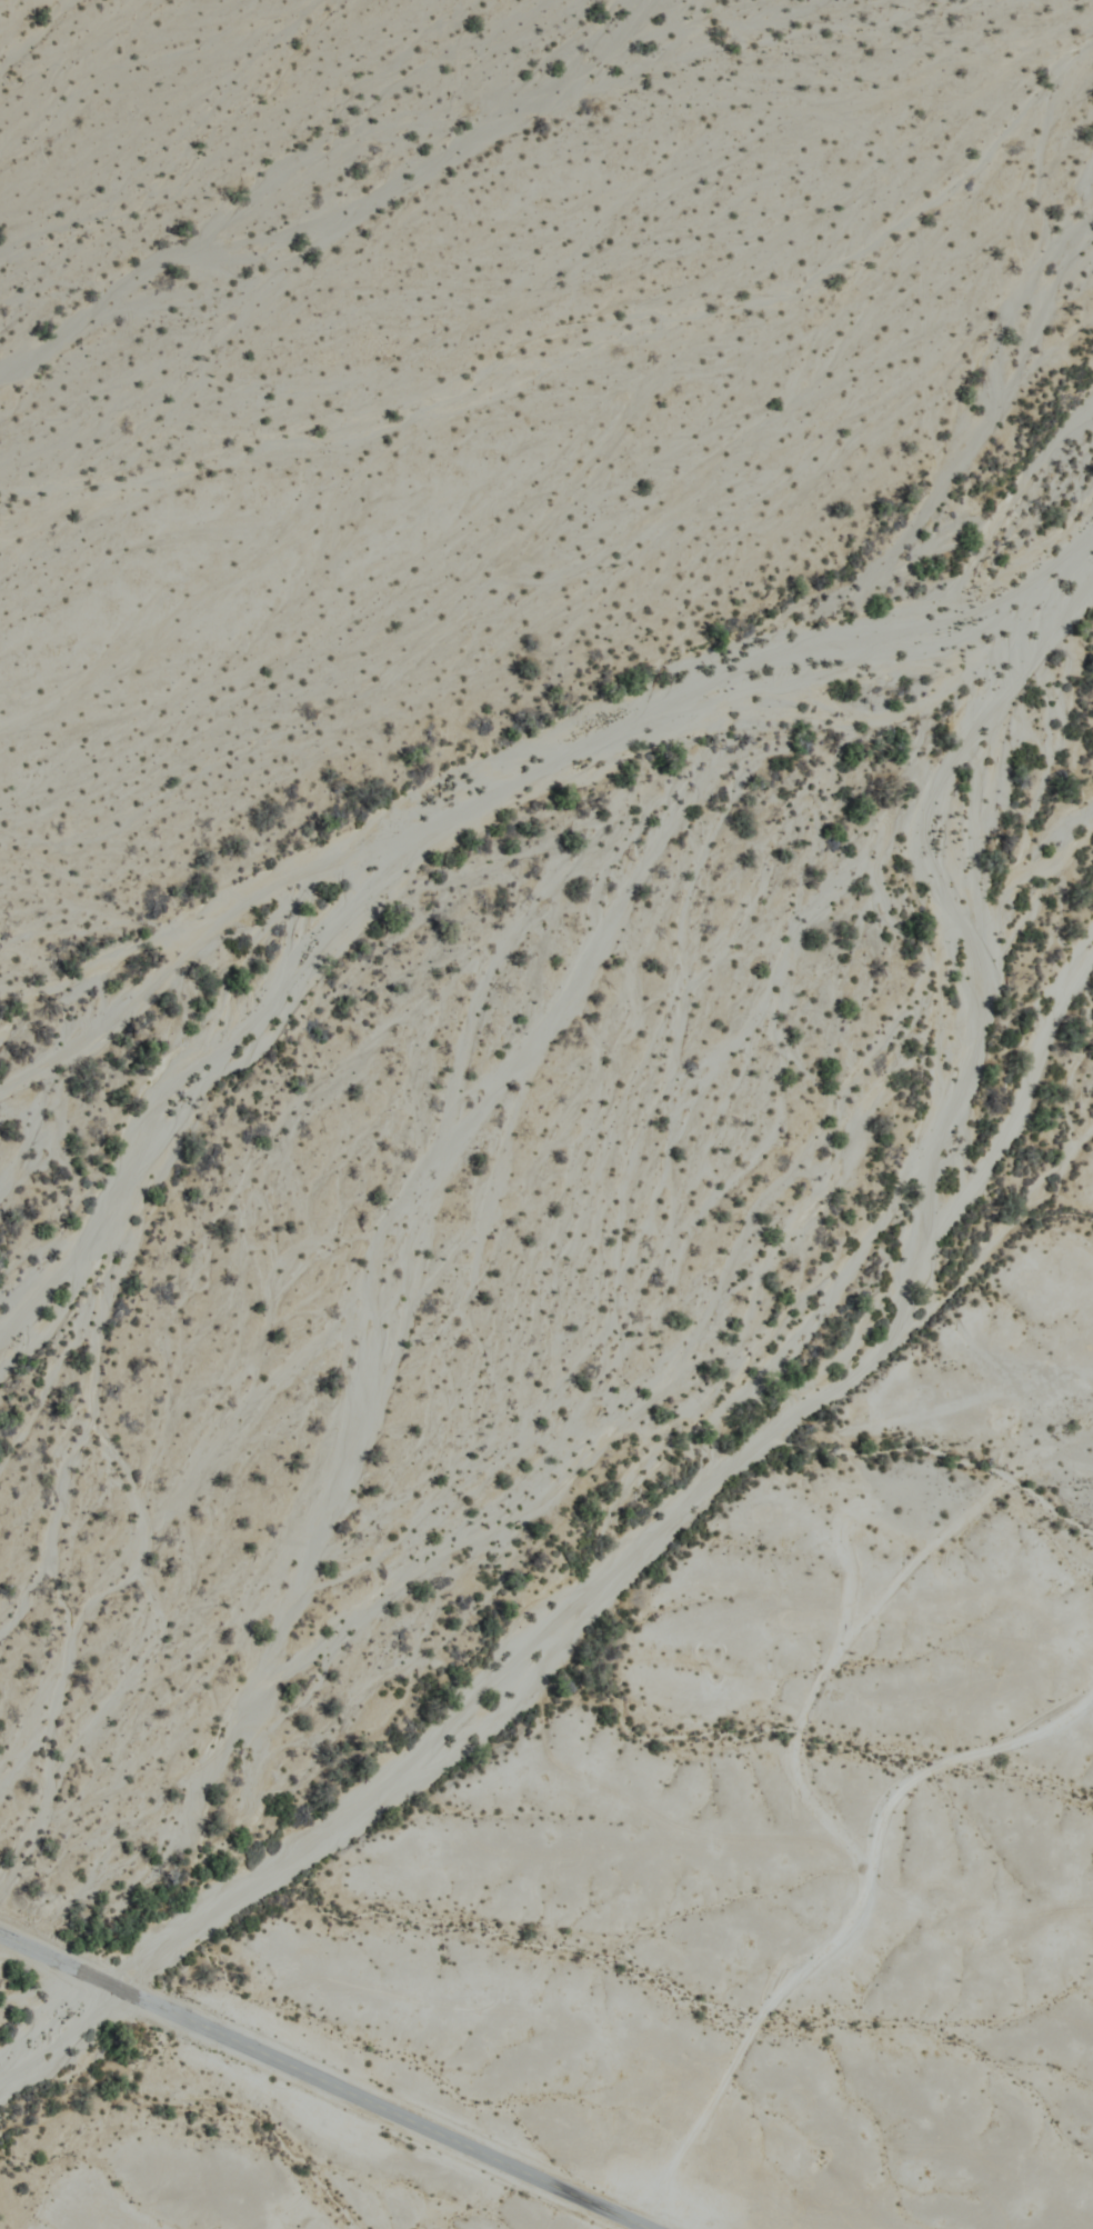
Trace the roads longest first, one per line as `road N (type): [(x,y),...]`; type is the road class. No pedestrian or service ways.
road 1 (track): [(636,2228),(780,1998),(853,1935),(866,1907),(879,1835),(910,1787),(1036,1743),(1092,1702)]
road 2 (secondary): [(645,2228),(0,1938)]

